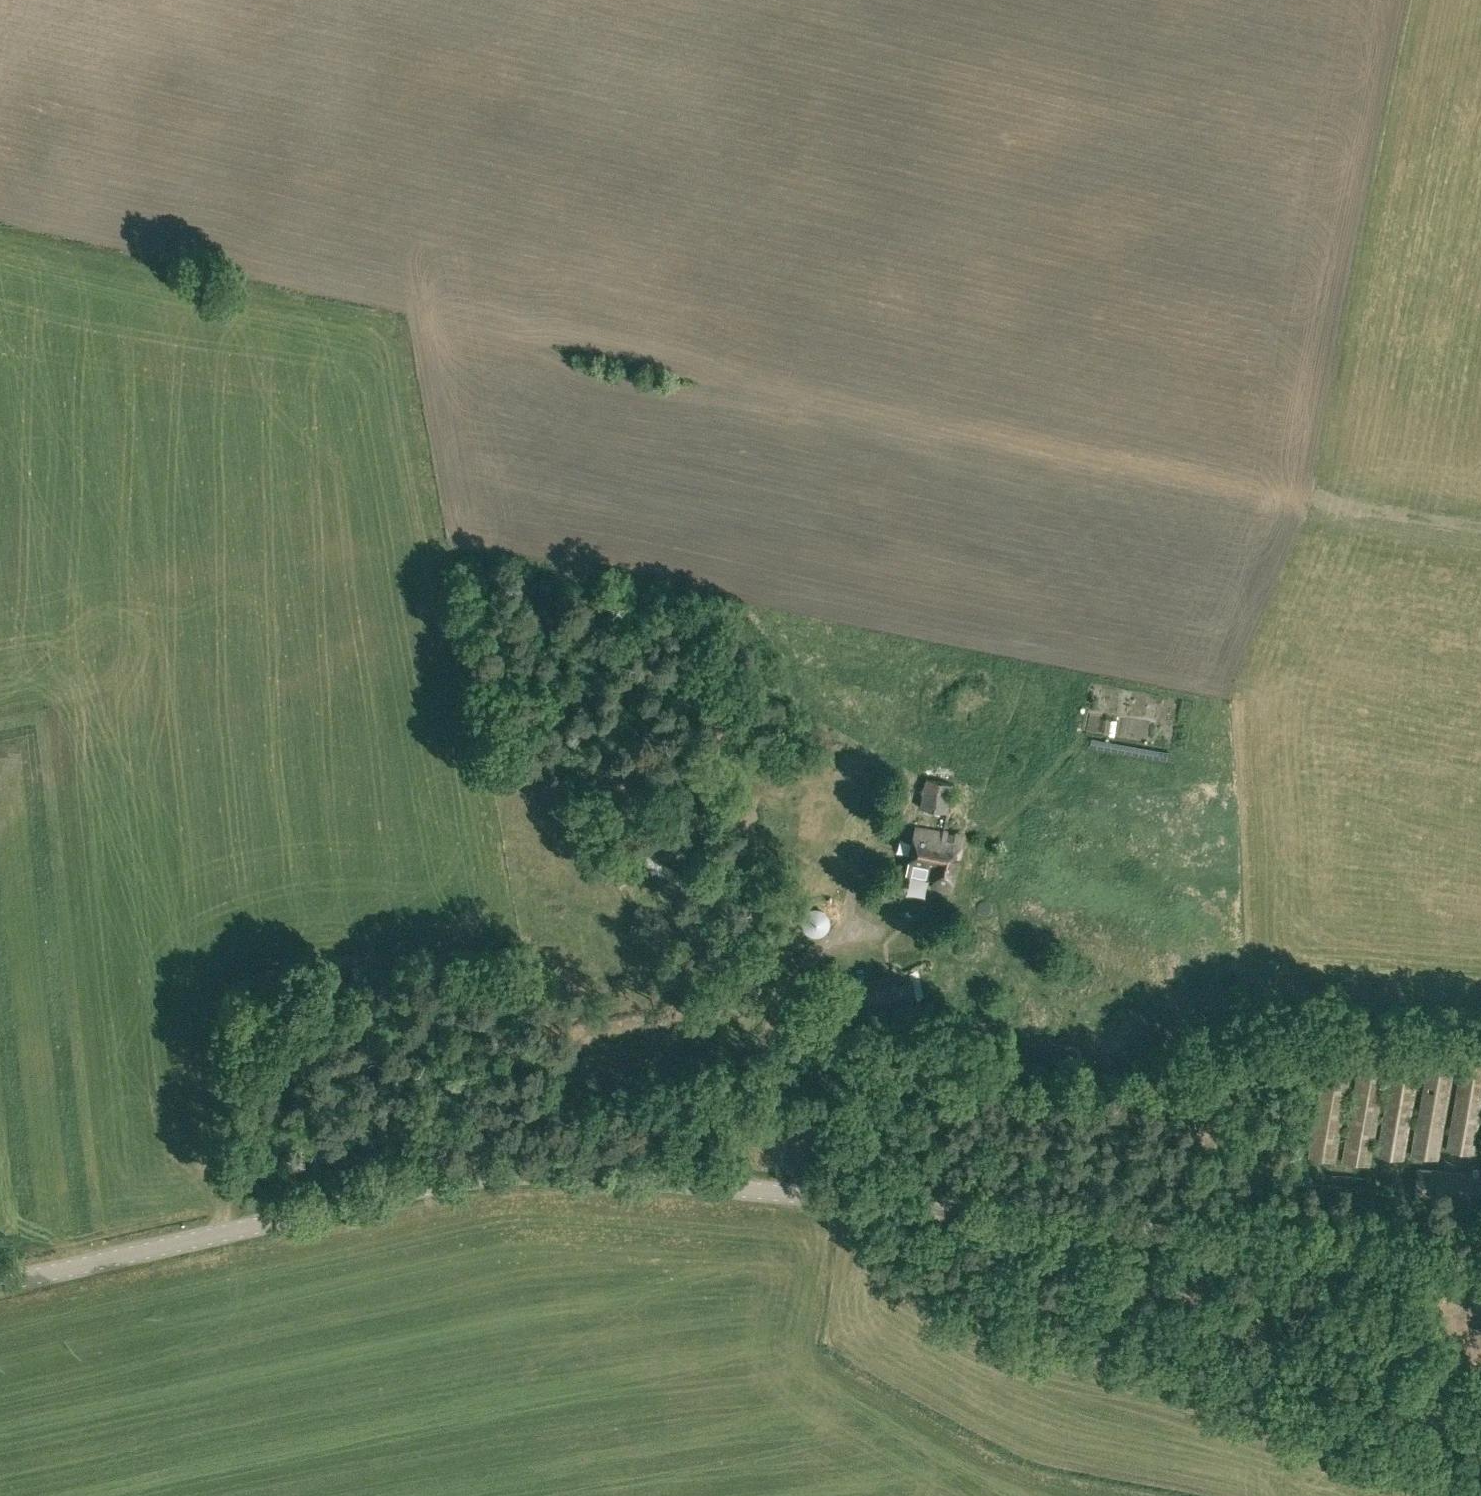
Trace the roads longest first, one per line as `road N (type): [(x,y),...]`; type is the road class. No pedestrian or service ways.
road 1 (tertiary): [(0,1286),(512,1175),(1480,1276)]

